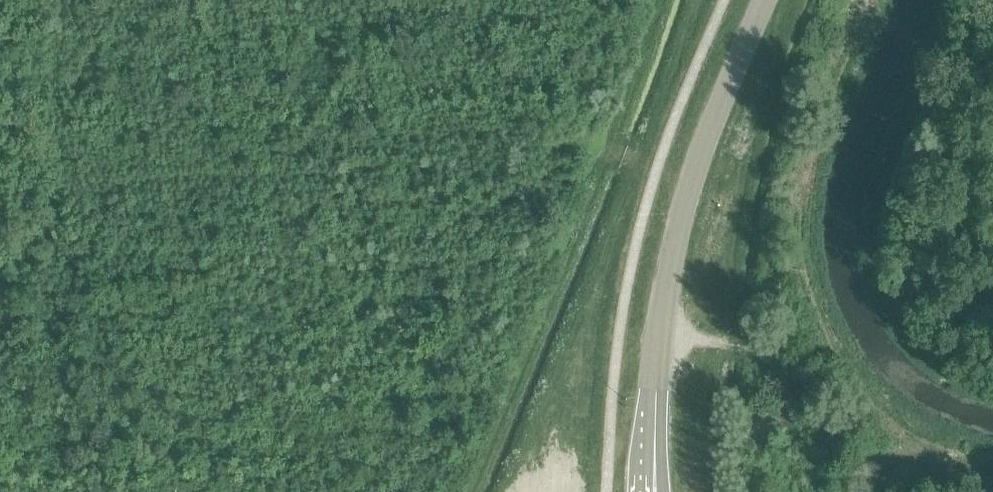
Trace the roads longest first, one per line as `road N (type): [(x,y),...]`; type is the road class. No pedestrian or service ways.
road 1 (tertiary): [(681,219),(659,334),(657,491)]
road 2 (tertiary): [(681,219),(695,163),(765,0)]

